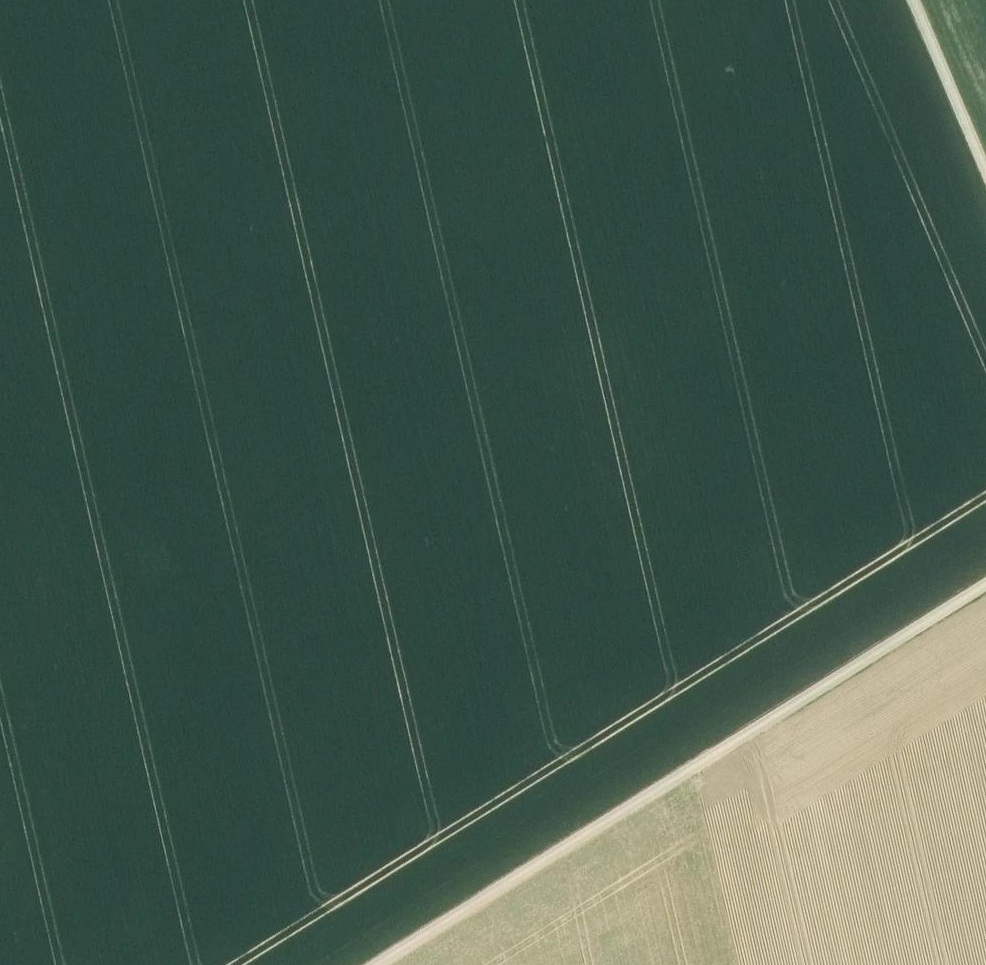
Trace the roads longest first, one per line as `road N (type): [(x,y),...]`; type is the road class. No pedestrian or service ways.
road 1 (track): [(387,964),(985,588)]
road 2 (track): [(919,0),(985,162)]

